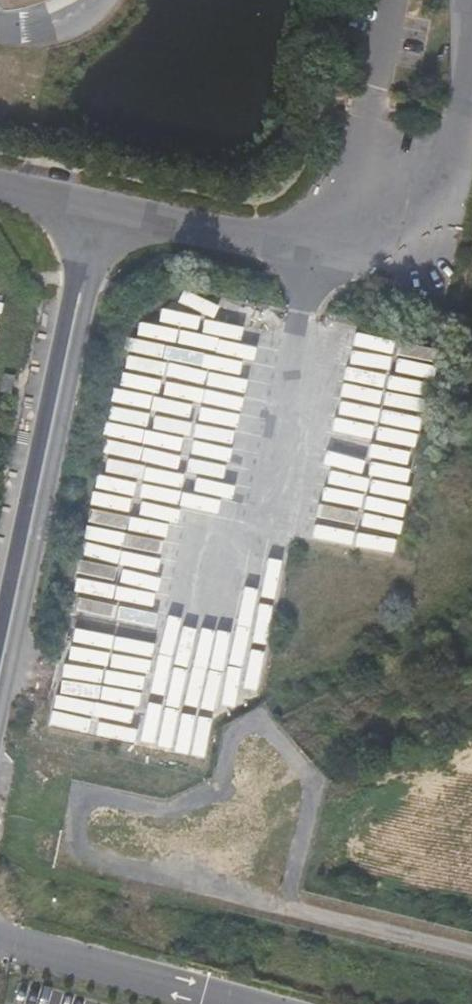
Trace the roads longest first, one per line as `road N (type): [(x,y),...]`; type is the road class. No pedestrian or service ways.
road 1 (residential): [(0,665),(100,206)]
road 2 (track): [(57,851),(471,954)]
road 3 (residential): [(381,202),(331,251),(100,206)]

